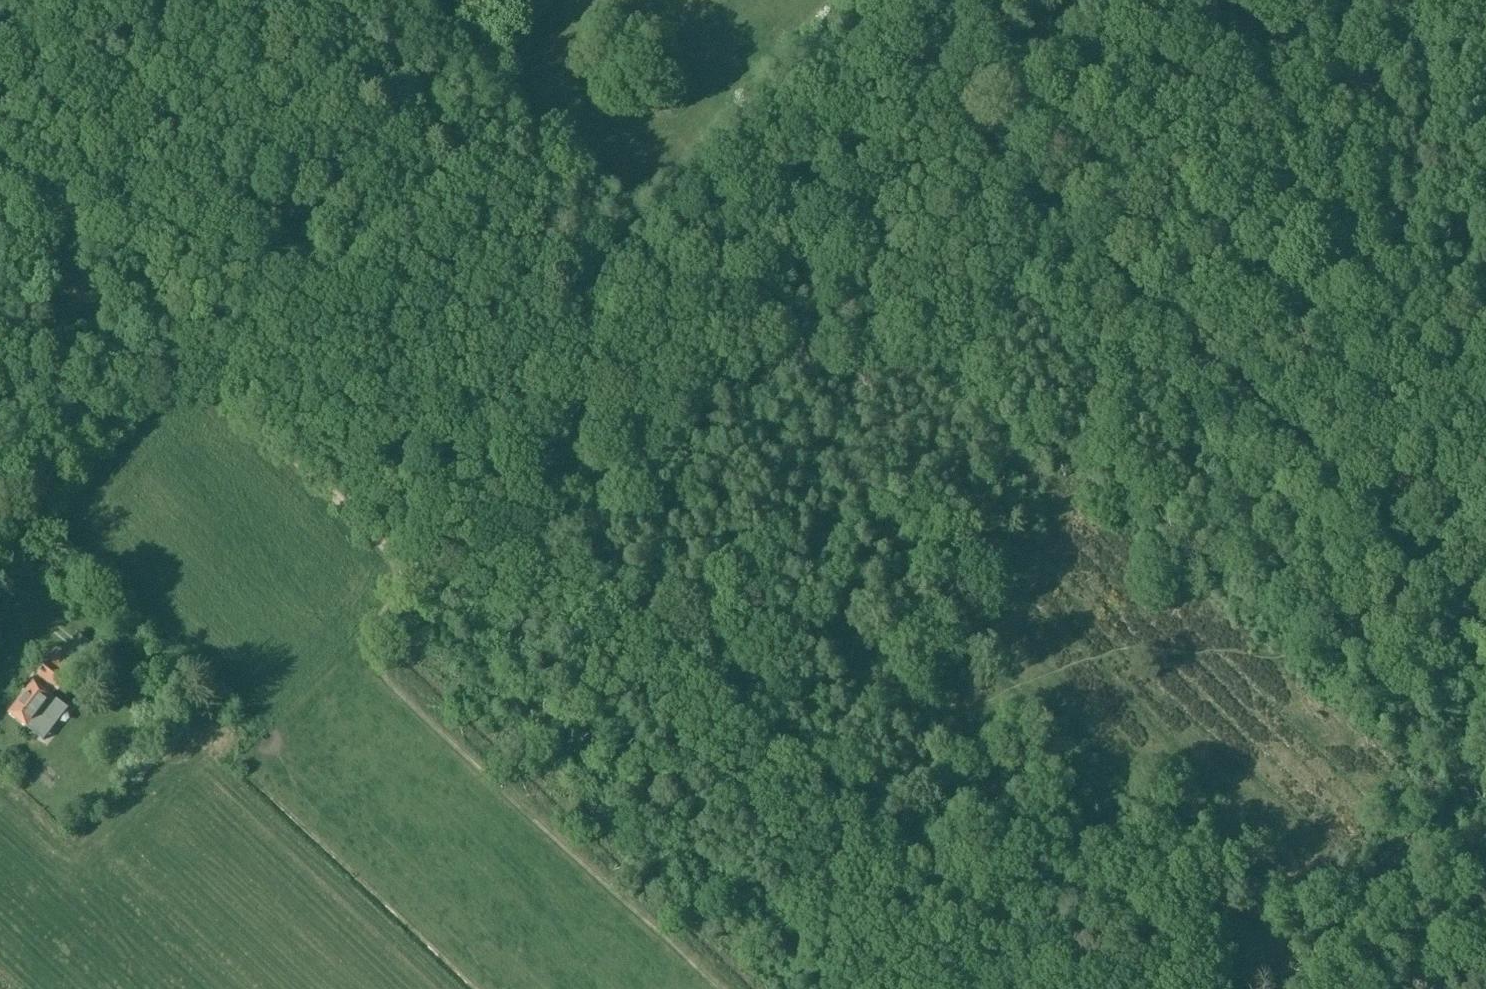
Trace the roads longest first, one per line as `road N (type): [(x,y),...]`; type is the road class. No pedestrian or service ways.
road 1 (track): [(408,565),(440,553),(943,31)]
road 2 (track): [(0,524),(133,384),(174,363),(215,382),(408,565)]

